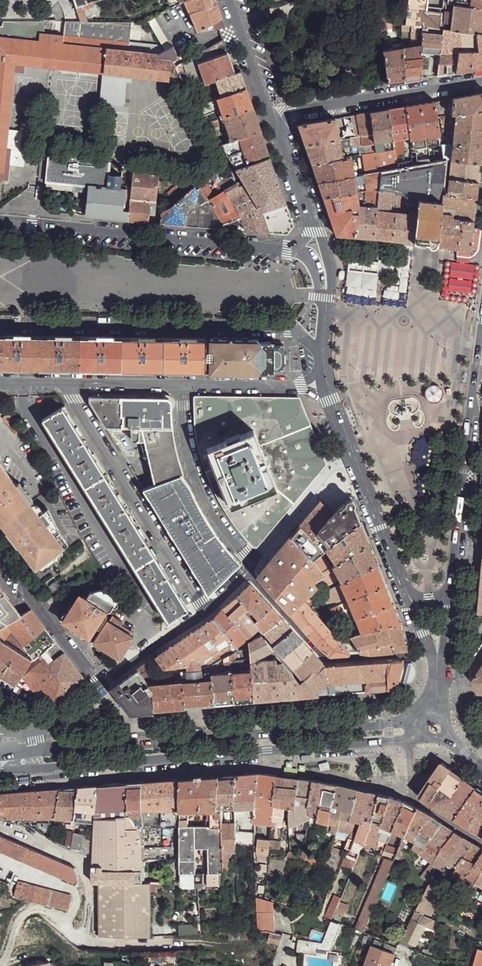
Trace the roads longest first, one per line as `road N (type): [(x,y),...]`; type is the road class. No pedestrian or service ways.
road 1 (secondary): [(420,718),(41,749)]
road 2 (tertiary): [(287,247),(0,218)]
road 3 (residential): [(0,325),(284,332)]
road 4 (residential): [(206,610),(69,385)]
road 5 (secondary): [(43,771),(287,752)]
road 6 (secondary): [(328,384),(406,595)]
road 7 (residential): [(430,653),(328,661),(250,568)]
road 8 (secondary): [(451,593),(453,517),(476,376)]
road 9 (tertiary): [(481,80),(271,118)]
road 10 (residential): [(181,387),(193,472),(250,568)]
road 11 (residential): [(0,556),(100,682)]
road 12 (residential): [(328,384),(181,387)]
road 13 (secondary): [(309,217),(324,255),(323,353)]
road 14 (secondary): [(287,752),(422,741)]
road 15 (residential): [(206,610),(100,682)]
road 16 (secondary): [(231,0),(271,118)]
road 17 (secondary): [(451,715),(444,688),(451,593)]
road 18 (residential): [(287,752),(321,772),(402,785)]

